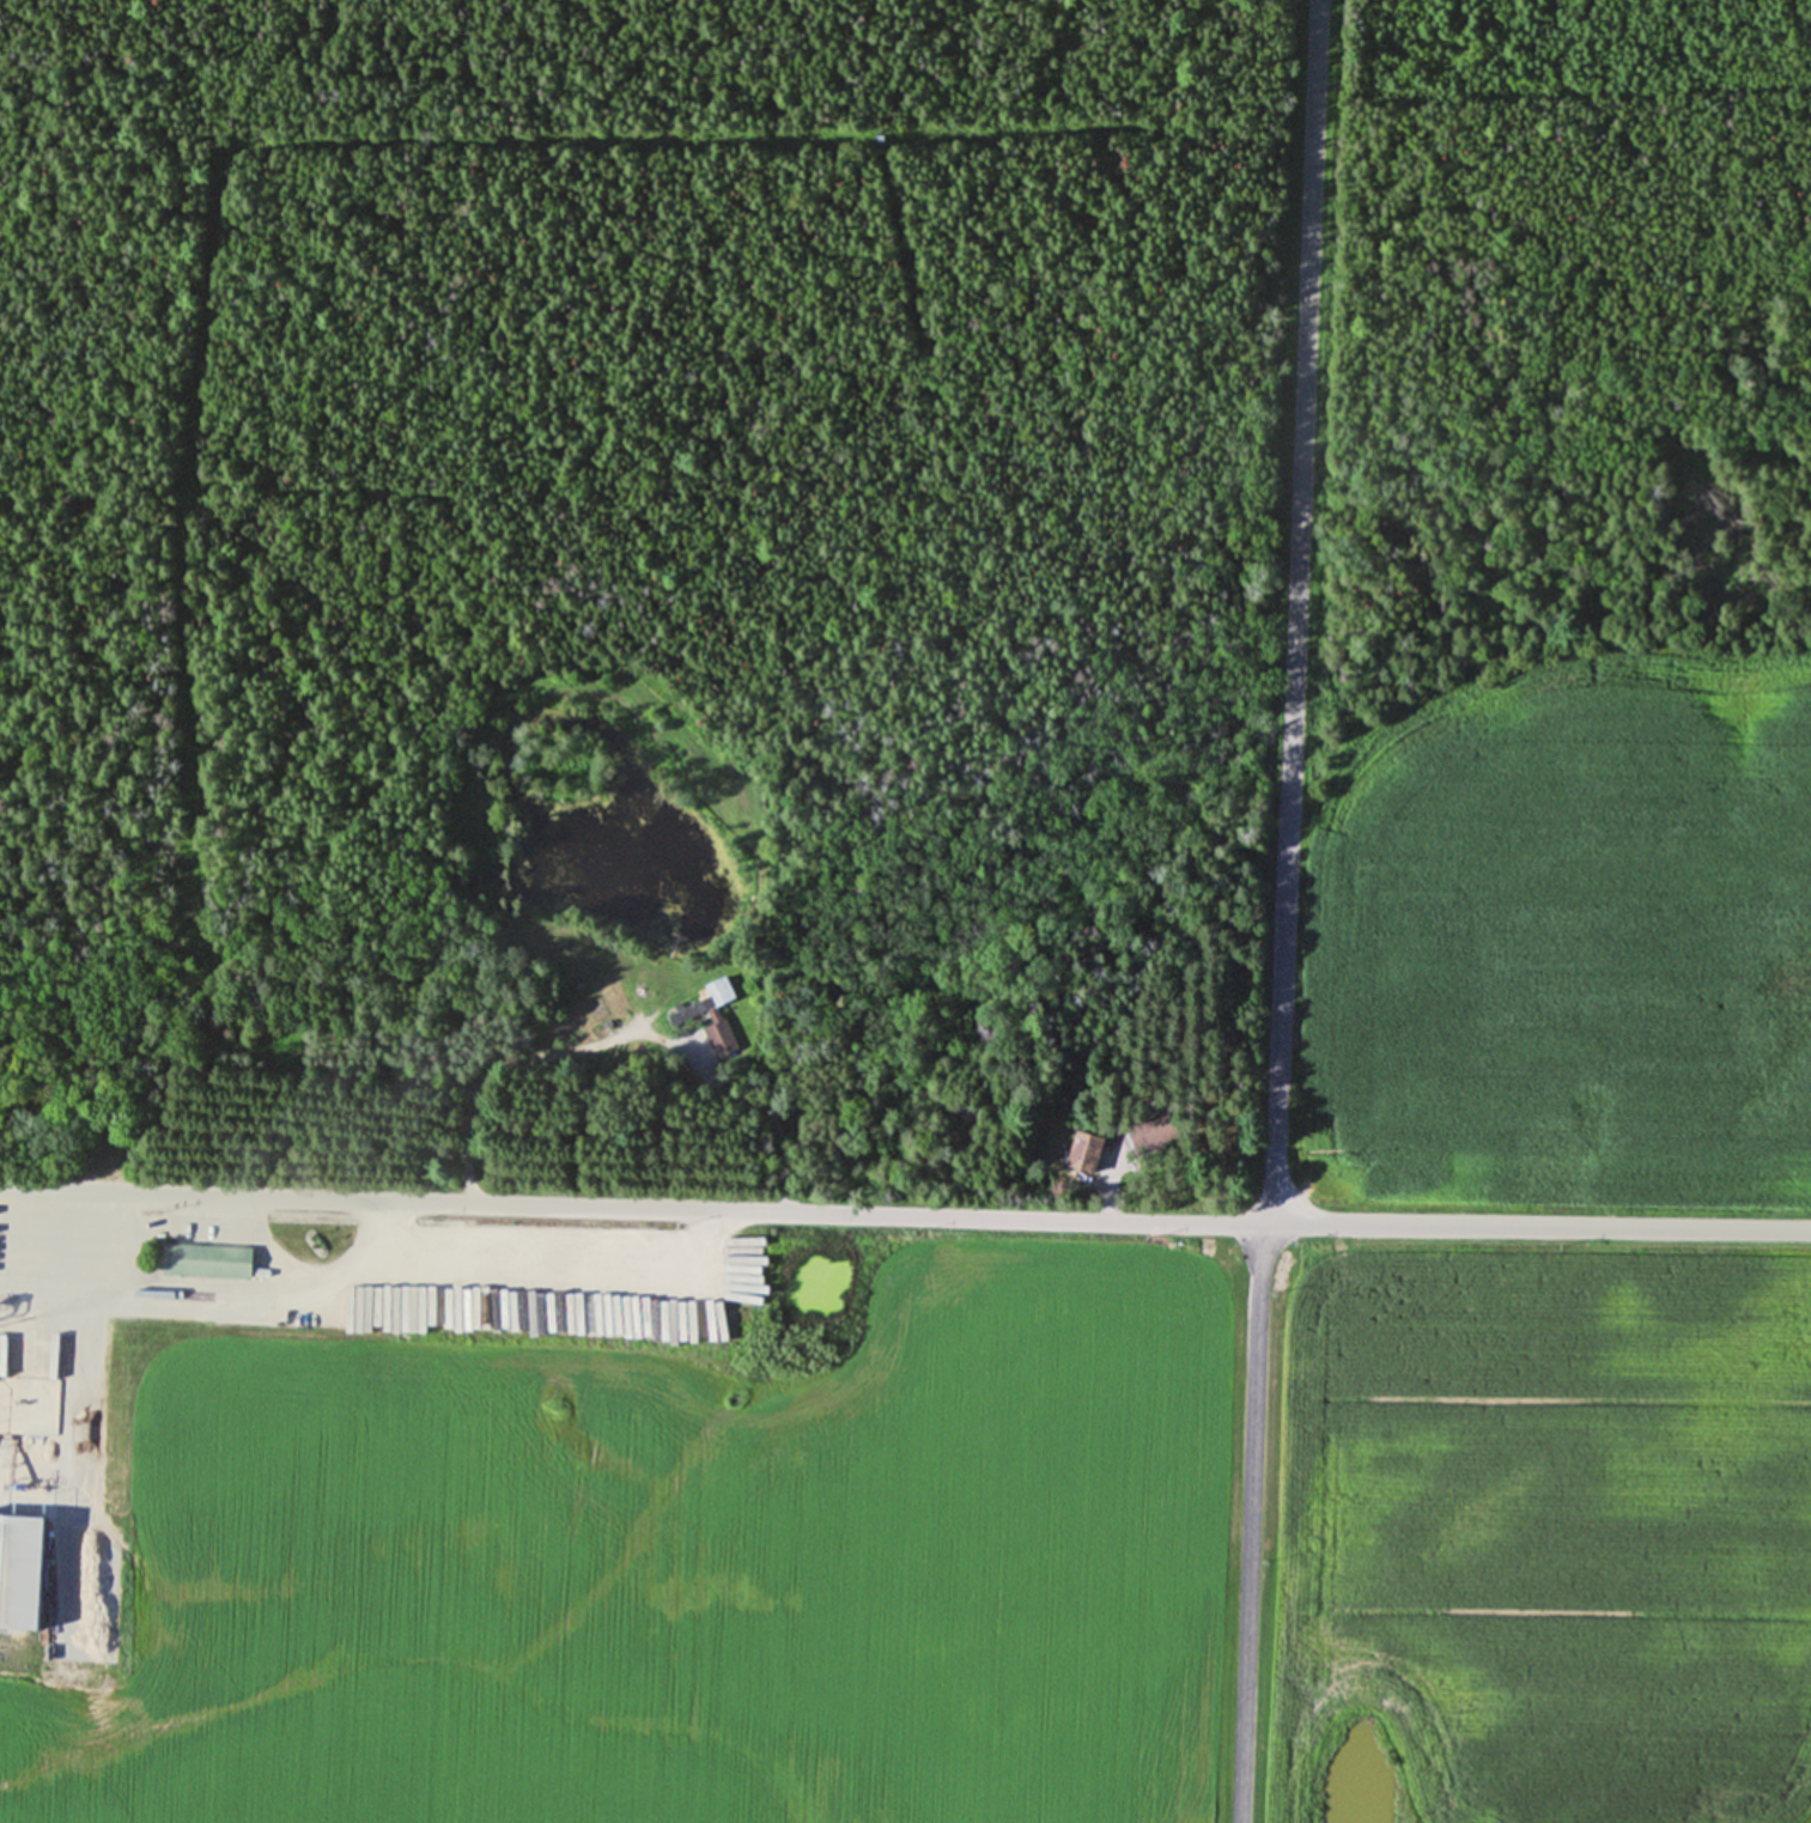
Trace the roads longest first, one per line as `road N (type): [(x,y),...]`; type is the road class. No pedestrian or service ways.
road 1 (residential): [(1810,1226),(1349,1220),(1288,1207),(1228,1225),(0,1189)]
road 2 (residential): [(1288,1207),(1276,1163),(1317,0)]

